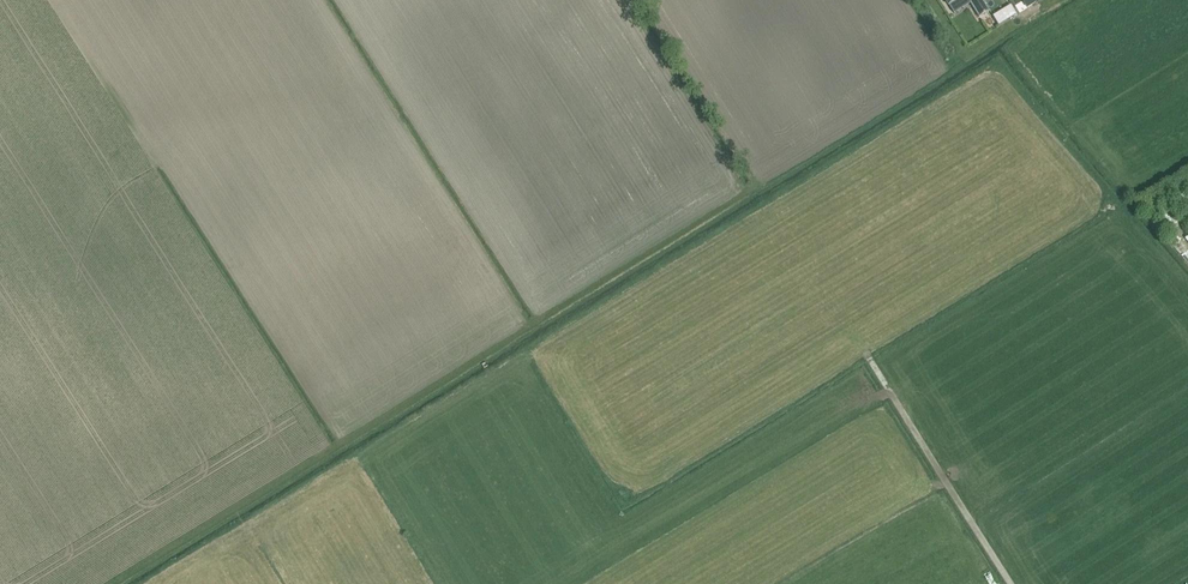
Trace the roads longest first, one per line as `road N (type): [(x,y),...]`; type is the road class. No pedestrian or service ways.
road 1 (track): [(874,365),(1011,583)]

